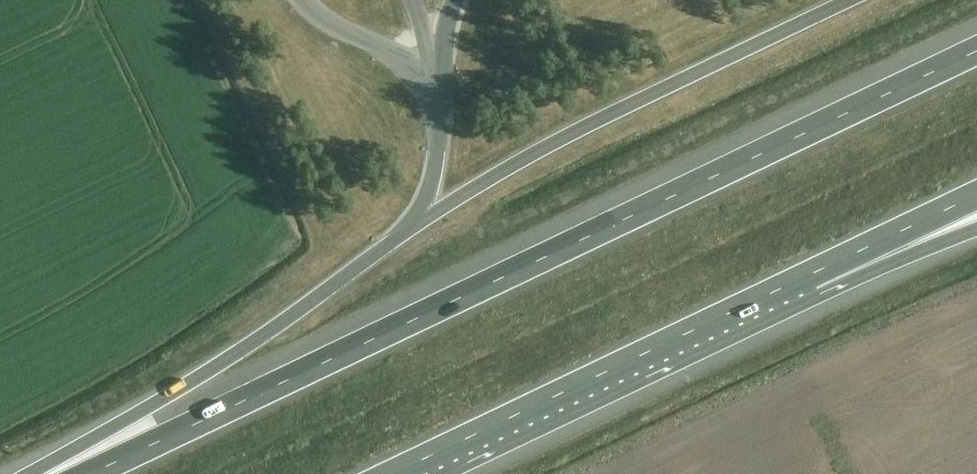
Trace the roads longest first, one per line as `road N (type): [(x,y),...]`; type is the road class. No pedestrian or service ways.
road 1 (motorway): [(976,49),(85,473)]
road 2 (motorway): [(411,228),(265,334),(29,473)]
road 3 (motorway): [(393,473),(715,322)]
road 4 (motorway): [(715,322),(976,196)]
road 5 (motorway): [(715,322),(976,229)]

